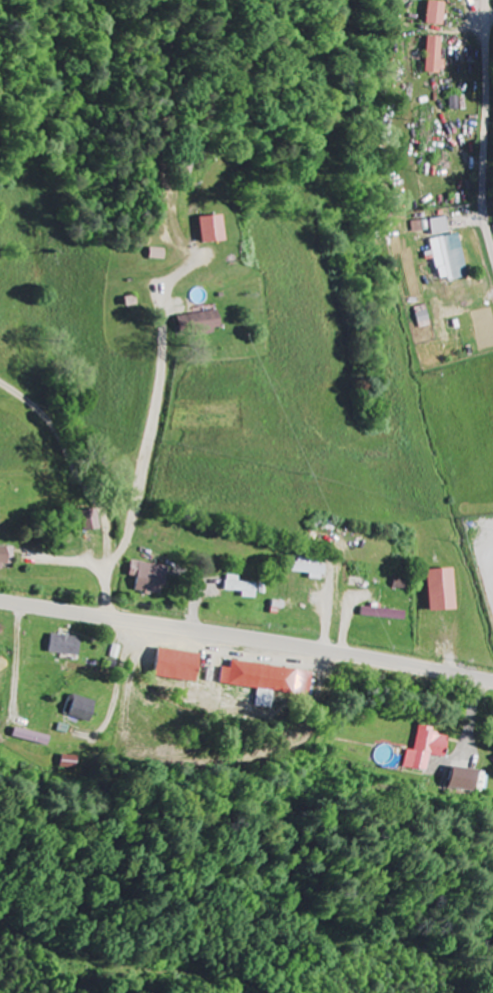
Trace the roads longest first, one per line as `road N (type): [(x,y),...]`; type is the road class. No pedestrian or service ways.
road 1 (secondary): [(492,681),(0,600)]
road 2 (residential): [(492,250),(477,187),(491,134),(484,0)]

